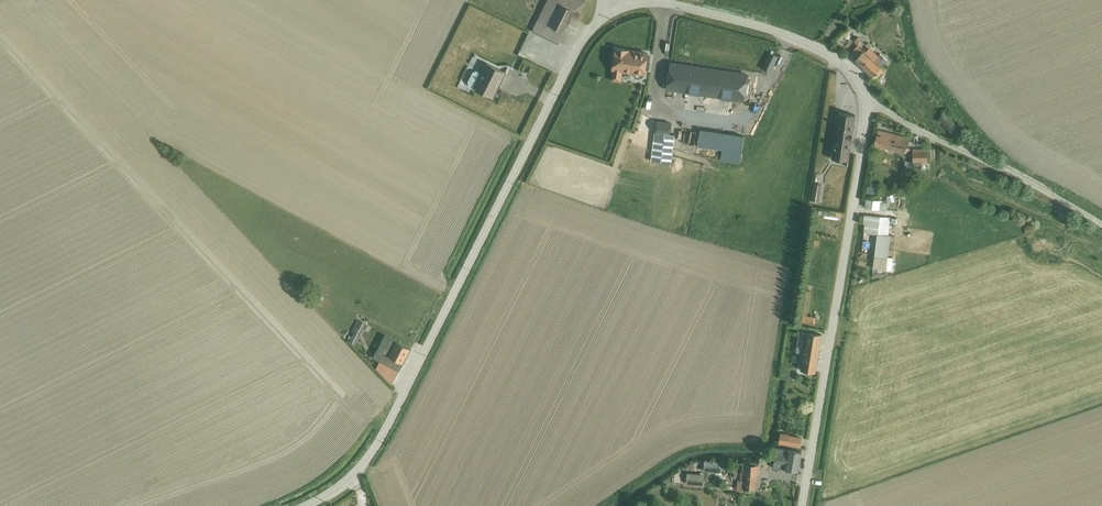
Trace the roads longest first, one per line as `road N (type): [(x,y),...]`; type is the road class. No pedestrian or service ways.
road 1 (residential): [(305,505),(346,481),(378,443),(576,51),(618,10)]
road 2 (unclassified): [(867,101),(802,505)]
road 3 (unclassified): [(867,101),(844,65),(778,31),(673,5),(618,10)]
road 4 (unclassified): [(1101,227),(867,101)]

